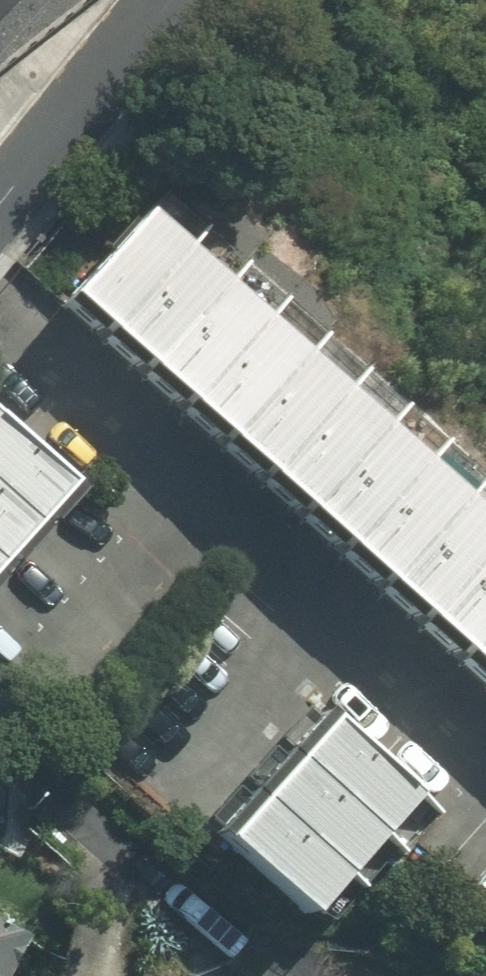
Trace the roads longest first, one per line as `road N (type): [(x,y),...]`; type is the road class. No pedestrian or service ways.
road 1 (residential): [(258,966),(0,731)]
road 2 (residential): [(0,197),(178,0)]

